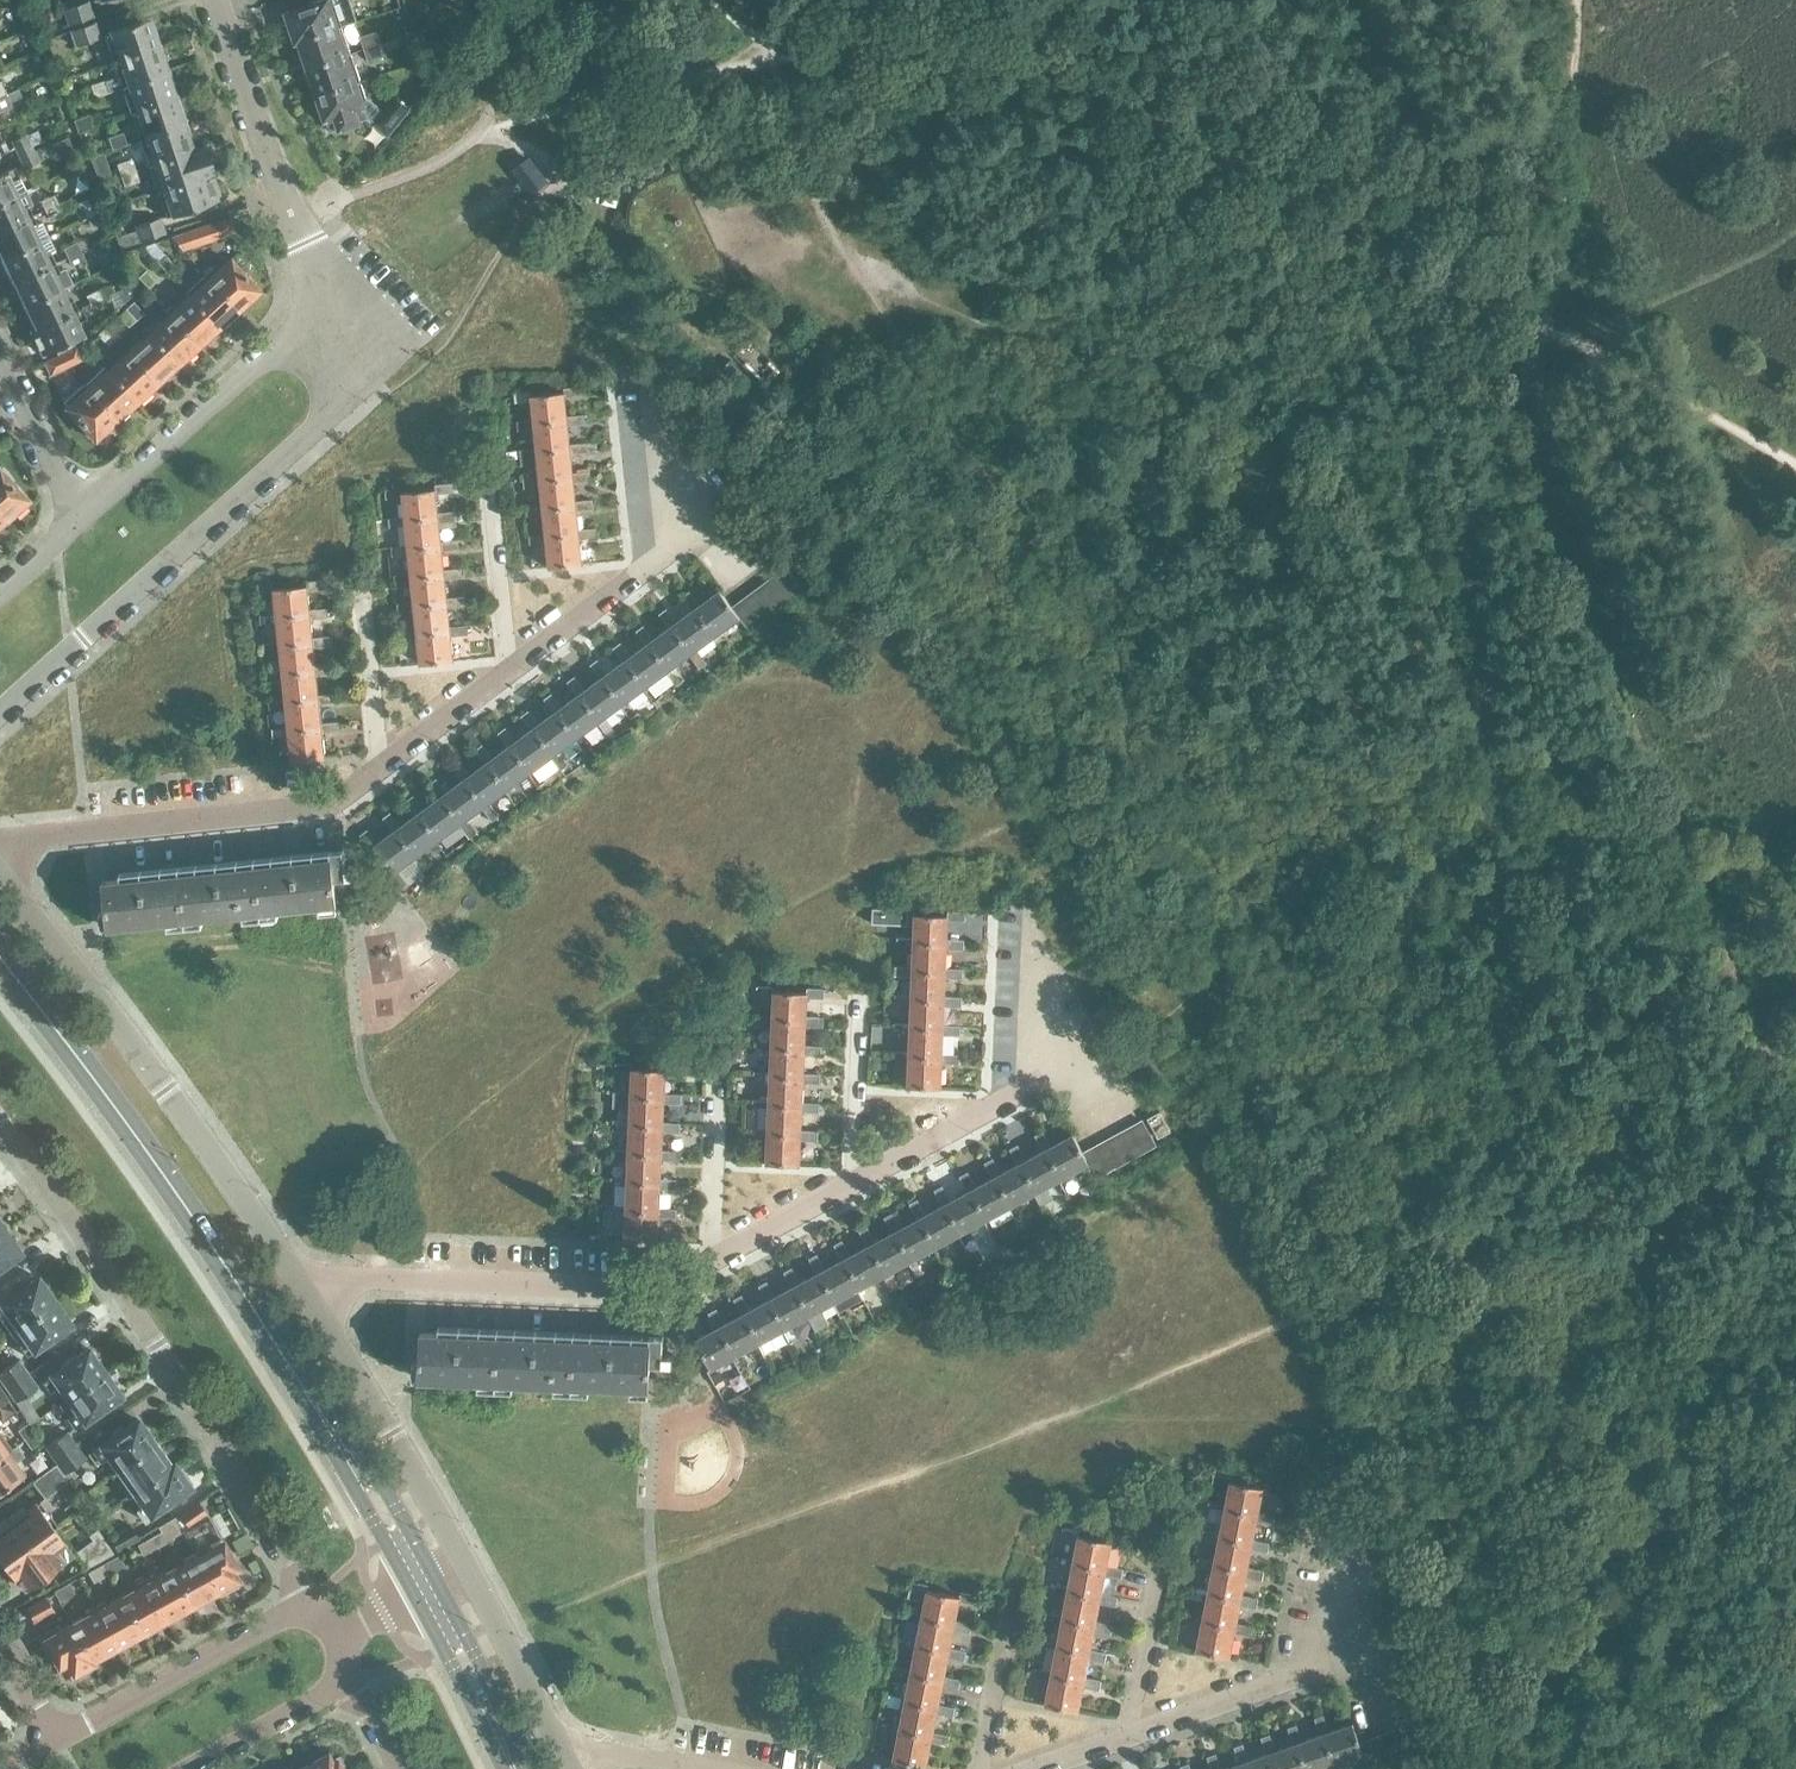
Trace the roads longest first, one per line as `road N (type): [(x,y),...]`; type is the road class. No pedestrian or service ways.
road 1 (track): [(1168,346),(1420,1480),(1506,1768)]
road 2 (residential): [(311,1599),(0,1123)]
road 3 (residential): [(0,711),(310,433),(339,396),(327,299)]
road 4 (residential): [(308,1296),(167,1089),(0,875)]
road 5 (primary): [(292,1371),(115,1106),(0,953)]
road 6 (residential): [(308,1296),(373,1278),(656,1289),(713,1259)]
road 7 (residential): [(0,858),(52,833),(342,801),(381,771)]
road 8 (residential): [(855,1181),(1068,1061),(1036,932)]
road 9 (residential): [(299,232),(352,194),(436,164),(480,130),(532,0)]
road 10 (track): [(1545,334),(1575,0)]
road 11 (residential): [(327,299),(79,519)]
road 12 (residential): [(477,1579),(308,1296)]
road 13 (track): [(743,499),(825,468),(927,366),(963,317)]
road 14 (residential): [(311,1599),(56,1737)]
road 15 (residential): [(1128,1734),(1395,1641)]
road 16 (primary): [(447,1593),(384,1483),(292,1371)]
road 17 (primary): [(292,1371),(424,1606)]
road 18 (residential): [(299,232),(217,0)]
road 19 (residential): [(511,673),(700,531)]
road 20 (residential): [(577,1758),(477,1579)]
road 21 (residential): [(1128,1734),(1167,1543)]
road 22 (primary): [(523,1768),(447,1593)]
road 23 (residential): [(489,488),(511,673)]
road 24 (residential): [(191,1768),(352,1678)]
road 25 (residential): [(713,1259),(722,1076)]
road 26 (primary): [(424,1606),(504,1768)]
road 27 (residential): [(79,519),(0,357)]
road 28 (residential): [(381,771),(364,594)]
road 29 (residential): [(982,1768),(1014,1596)]
road 30 (residential): [(855,1181),(858,1011)]
road 31 (residential): [(381,771),(511,673)]
road 32 (residential): [(713,1259),(855,1181)]
road 33 (residential): [(700,531),(660,383)]
road 34 (track): [(481,130),(531,150),(567,178),(531,208)]
road 35 (residential): [(700,1768),(577,1758)]

